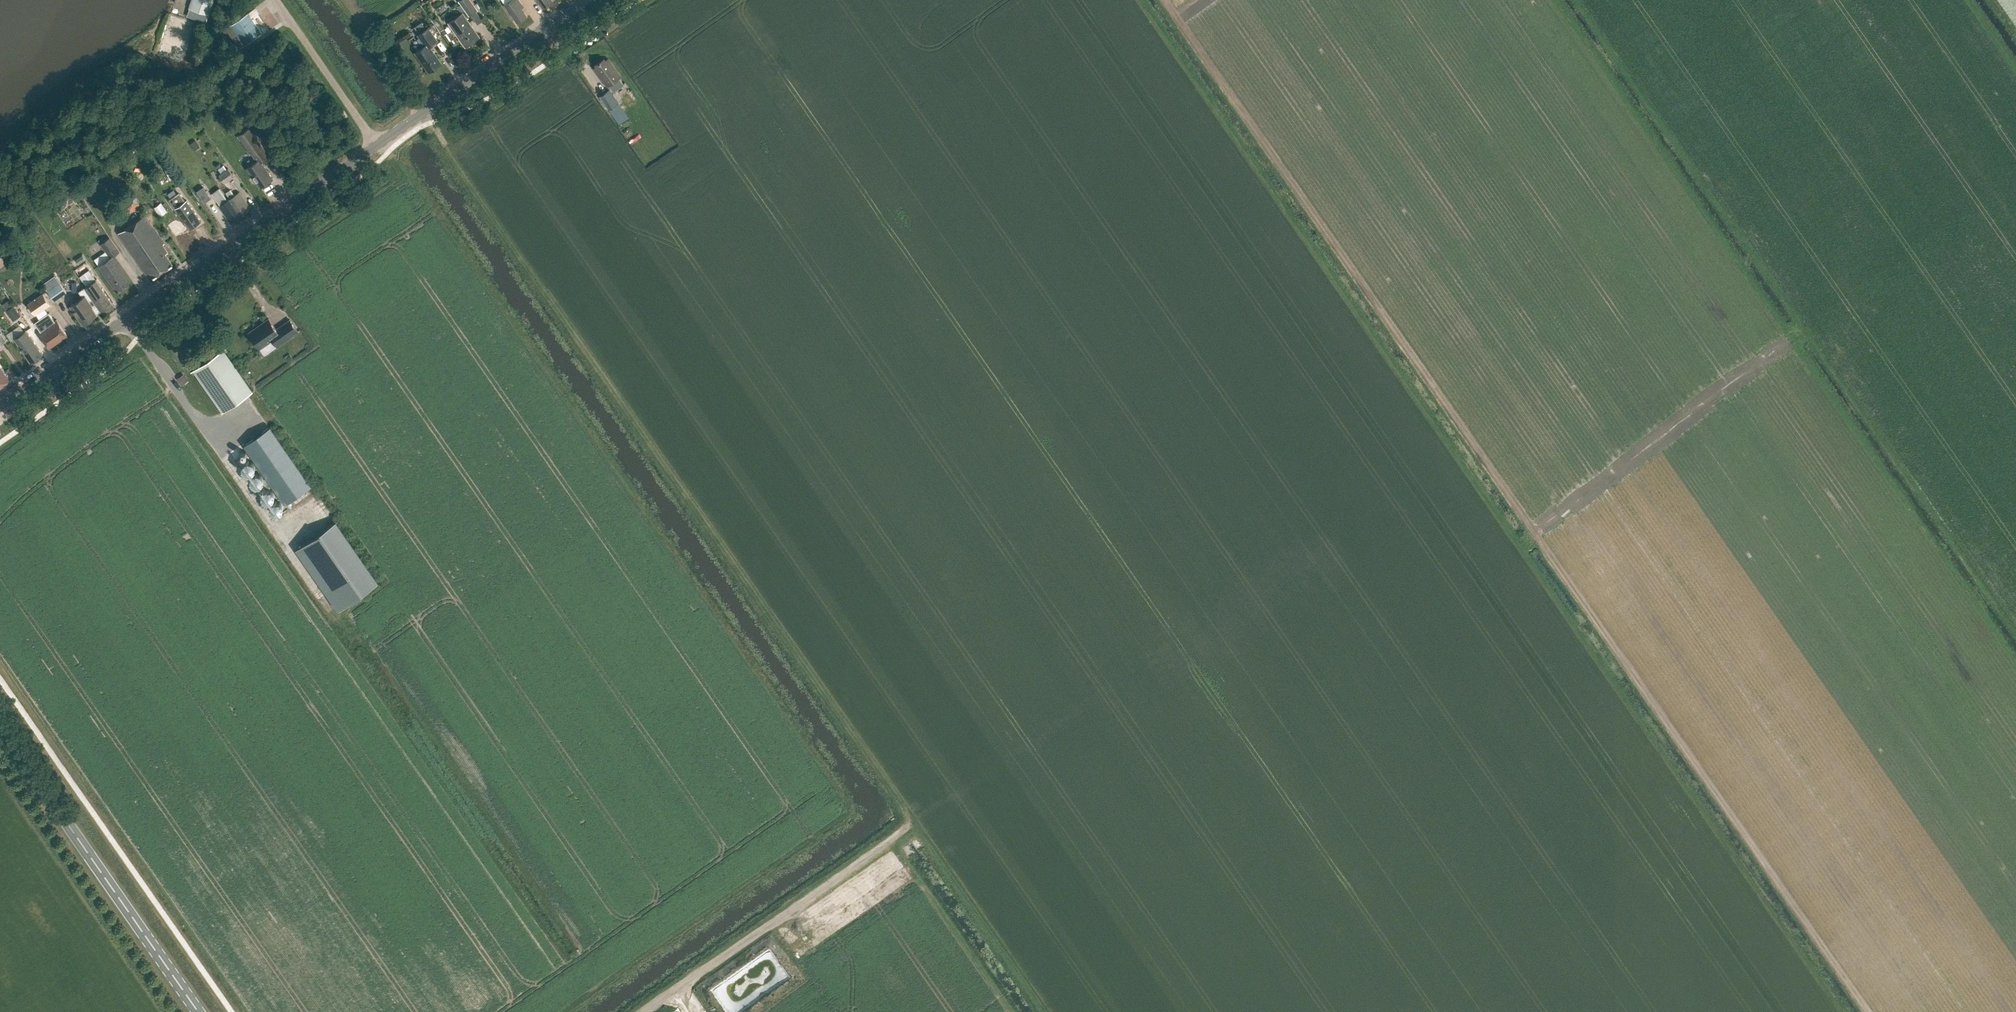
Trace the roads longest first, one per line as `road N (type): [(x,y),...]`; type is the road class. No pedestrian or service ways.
road 1 (track): [(1167,0),(1870,1011)]
road 2 (tertiary): [(0,406),(584,0)]
road 3 (primary): [(198,1011),(0,726)]
road 4 (track): [(644,1011),(907,827)]

